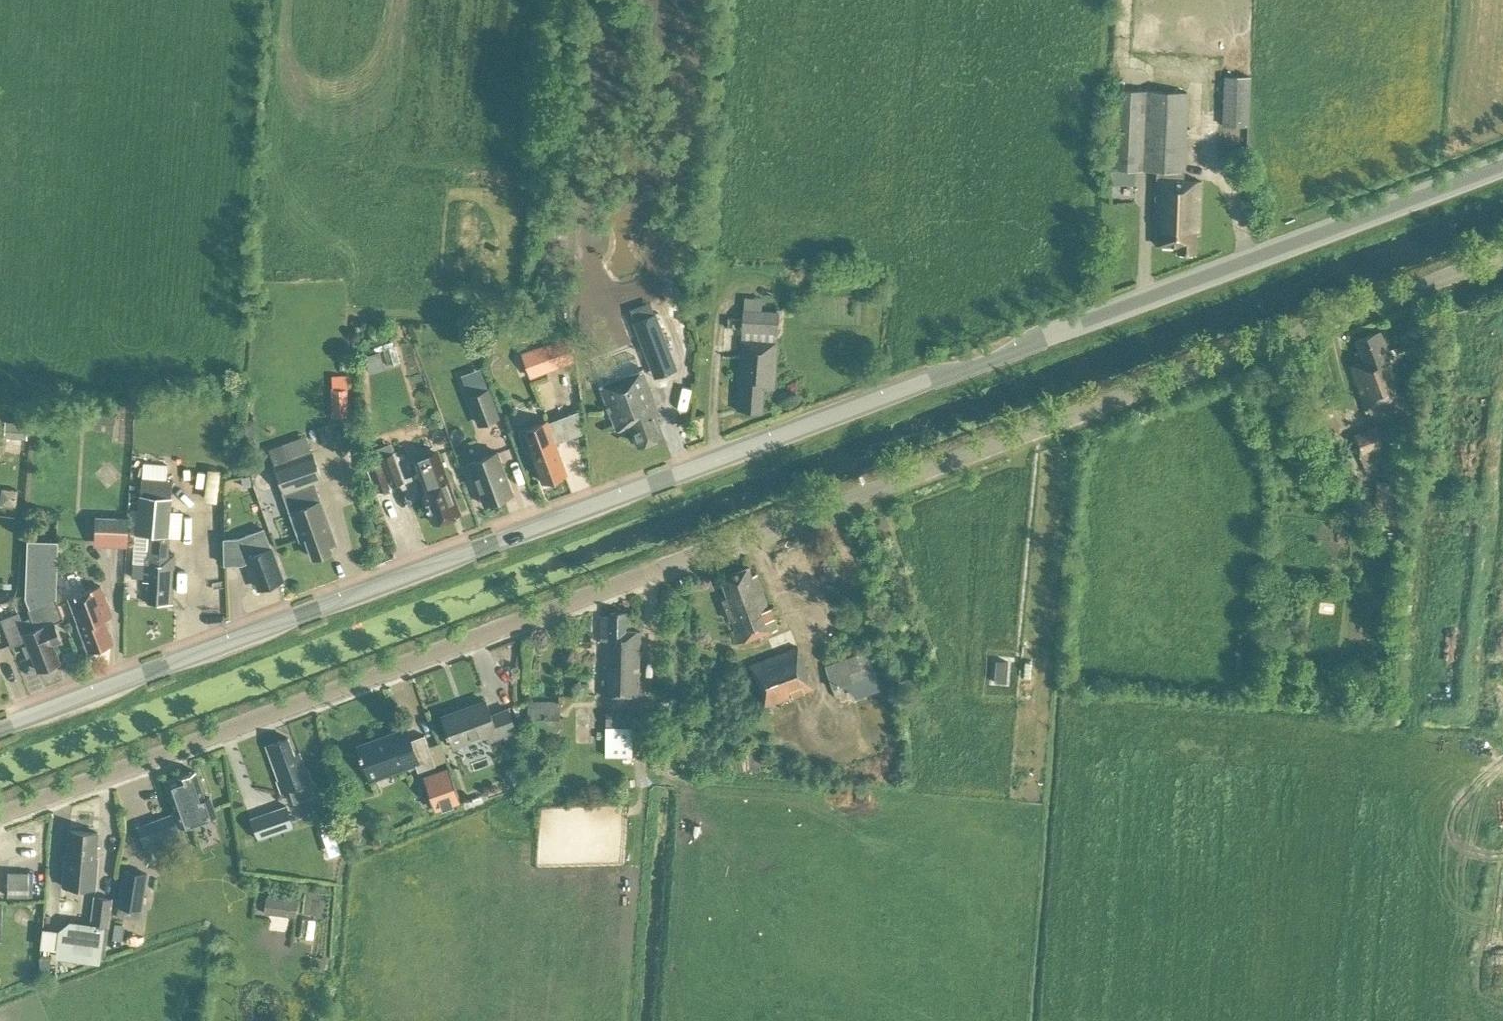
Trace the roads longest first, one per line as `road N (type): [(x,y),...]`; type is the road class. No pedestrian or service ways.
road 1 (secondary): [(0,728),(1502,166)]
road 2 (unclassified): [(0,814),(1502,255)]

